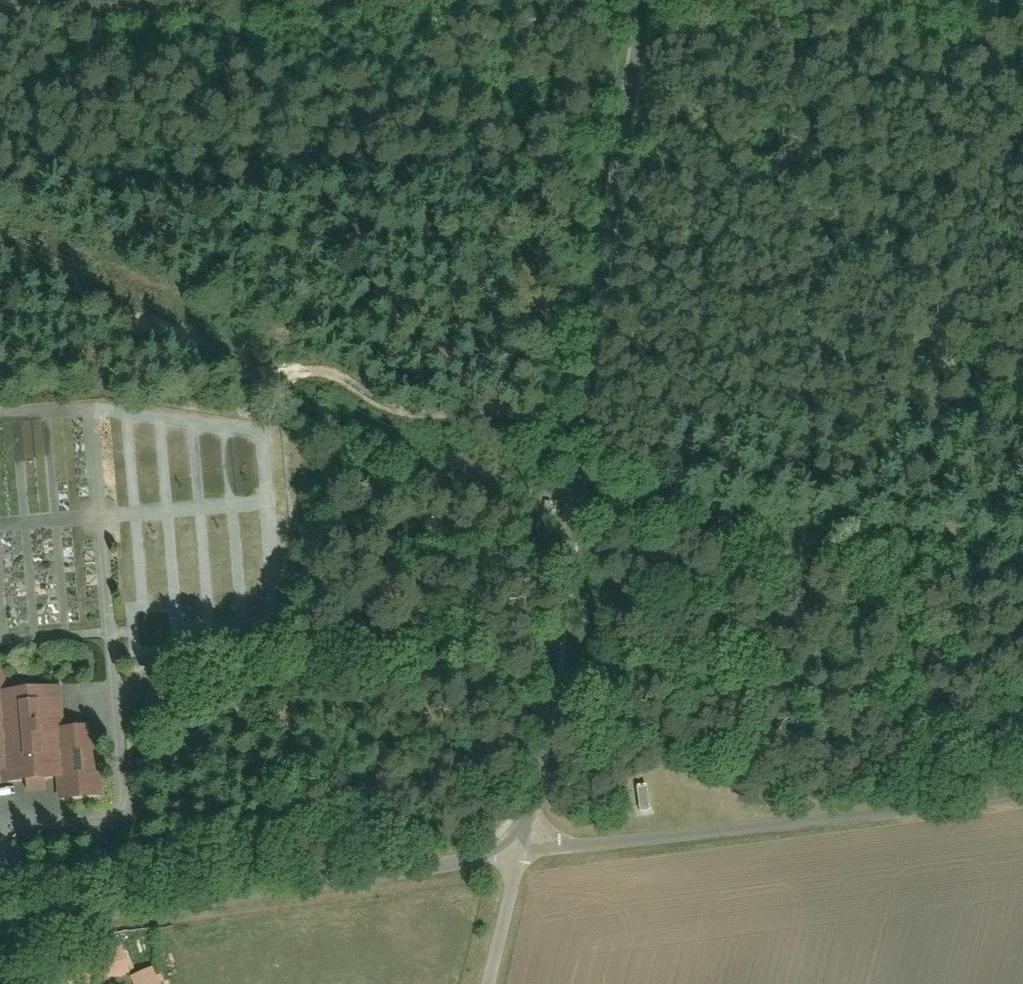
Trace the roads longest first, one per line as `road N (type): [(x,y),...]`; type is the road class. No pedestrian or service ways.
road 1 (unclassified): [(650,0),(524,852)]
road 2 (unclassified): [(0,934),(524,852)]
road 3 (unclassified): [(524,852),(1022,791)]
road 4 (unclassified): [(524,852),(491,983)]

